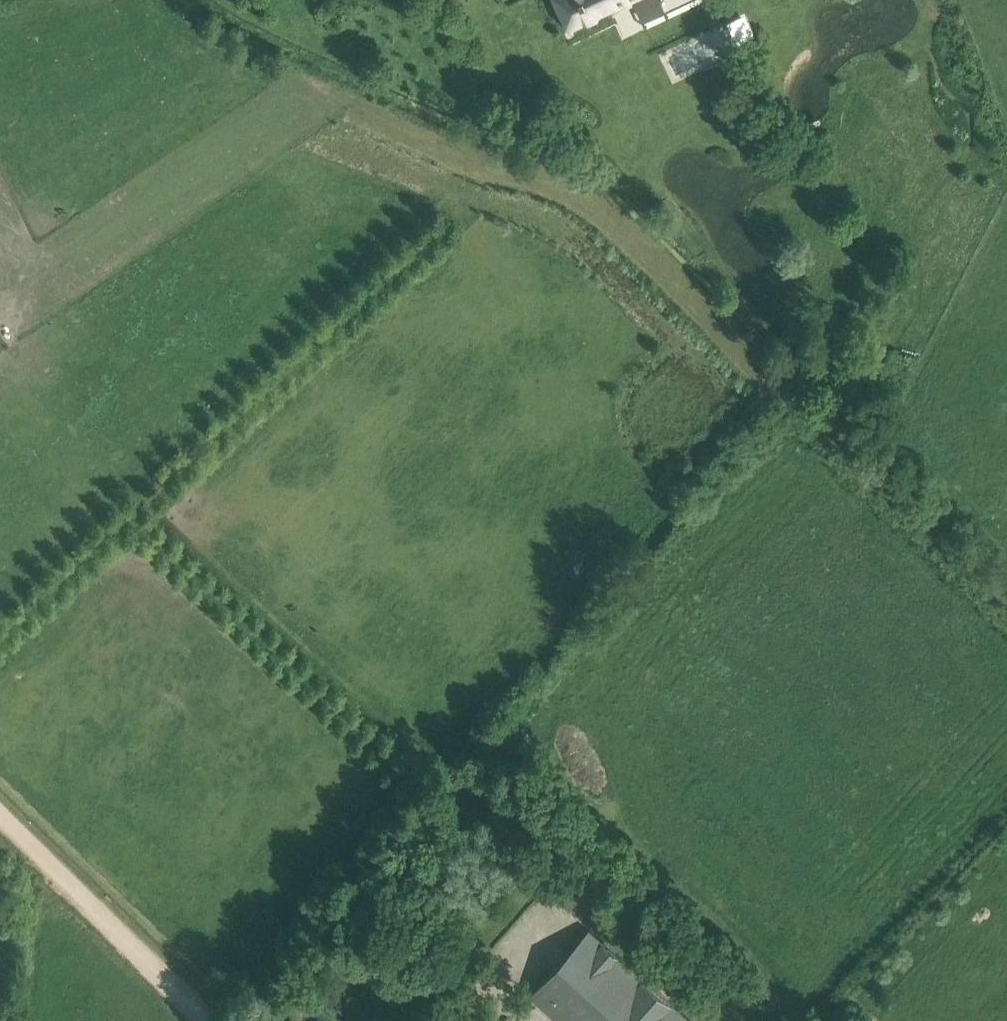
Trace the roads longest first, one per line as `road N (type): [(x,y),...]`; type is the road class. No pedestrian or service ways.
road 1 (track): [(0,813),(207,1020)]

